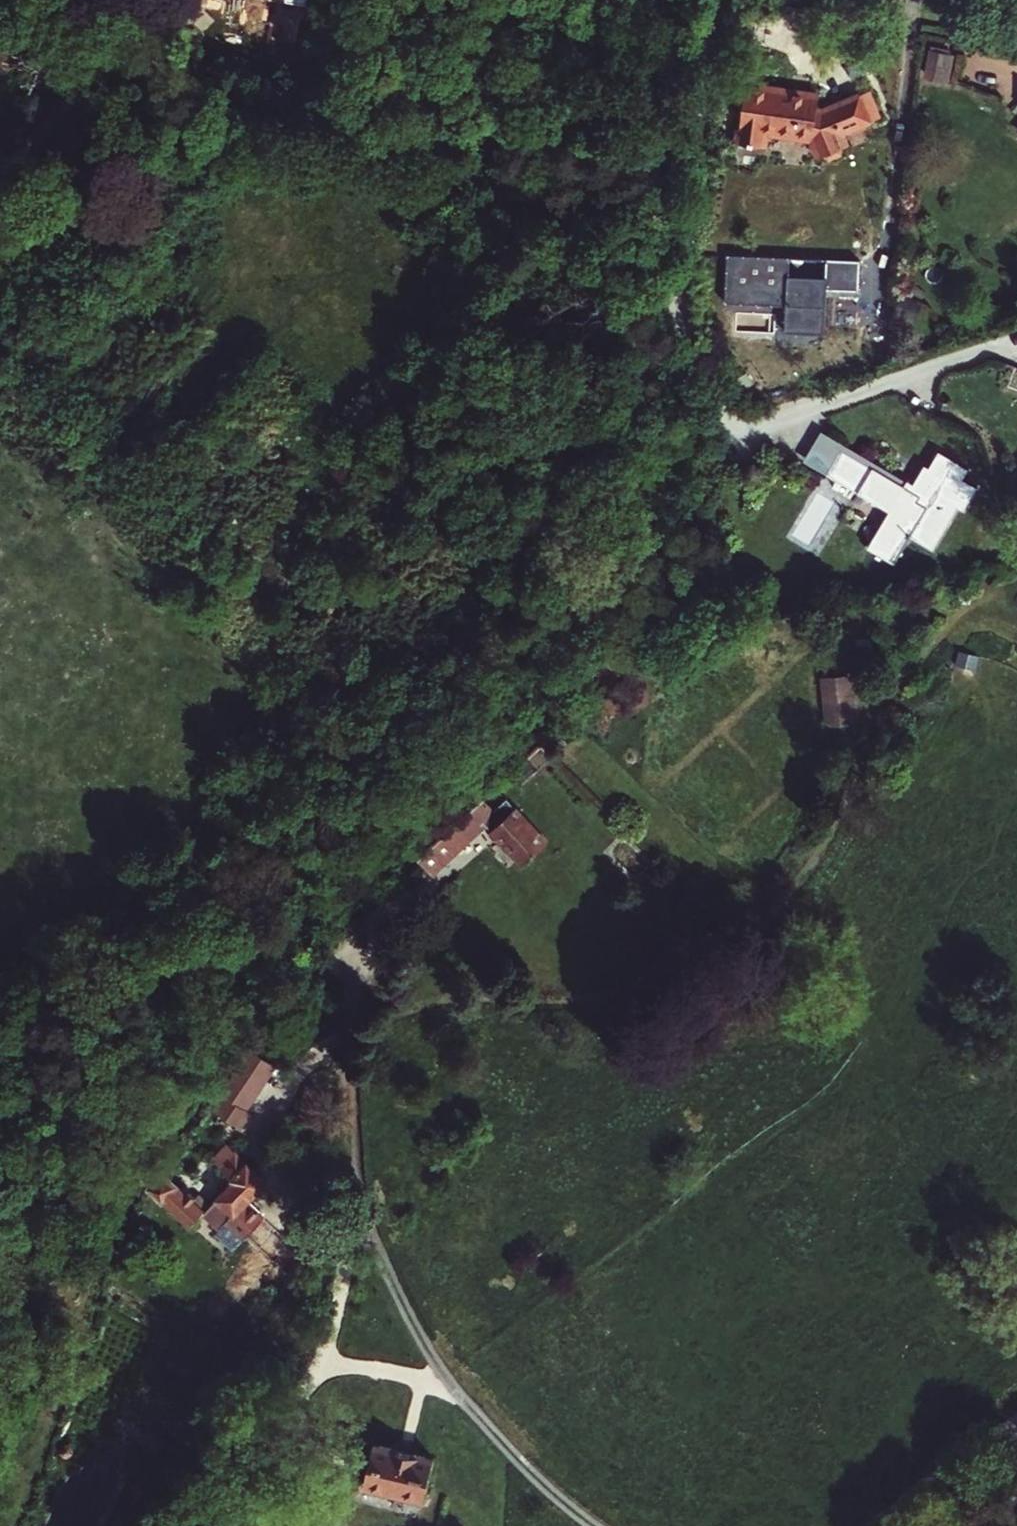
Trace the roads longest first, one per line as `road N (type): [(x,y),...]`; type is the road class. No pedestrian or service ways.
road 1 (residential): [(166,0),(0,163)]

